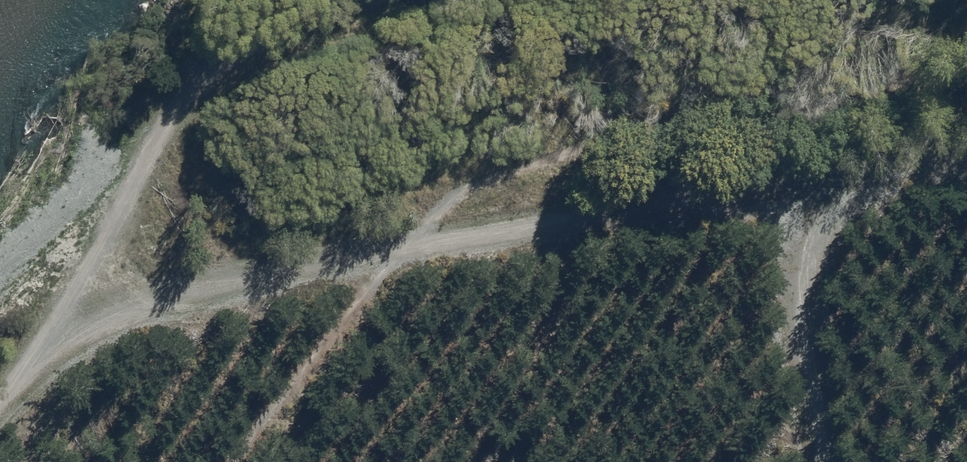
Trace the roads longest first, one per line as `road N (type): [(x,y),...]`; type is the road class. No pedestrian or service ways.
road 1 (track): [(0,395),(35,346),(226,280),(744,186),(966,128)]
road 2 (track): [(400,0),(275,46),(188,105),(151,146),(35,346)]
road 3 (track): [(744,186),(784,461)]

